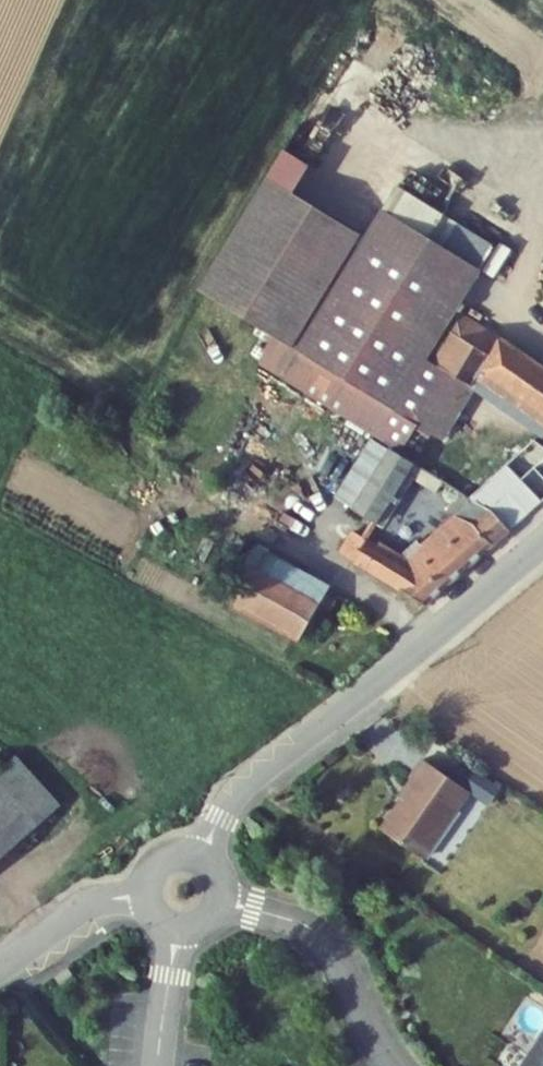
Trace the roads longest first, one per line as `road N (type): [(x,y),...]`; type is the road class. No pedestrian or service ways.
road 1 (unclassified): [(542,547),(254,777),(203,858)]
road 2 (residential): [(391,1065),(315,932),(222,901)]
road 3 (residential): [(145,894),(71,913),(0,967)]
road 4 (residential): [(178,930),(160,1065)]

